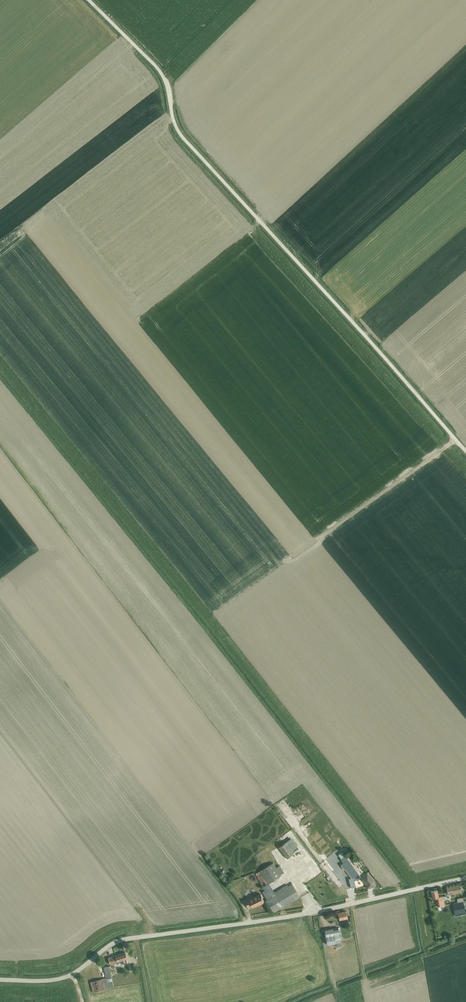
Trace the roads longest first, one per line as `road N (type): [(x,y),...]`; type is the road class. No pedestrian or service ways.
road 1 (unclassified): [(465,451),(181,136),(161,73),(91,0)]
road 2 (unclassified): [(0,981),(61,980),(120,942),(317,912),(465,878)]

